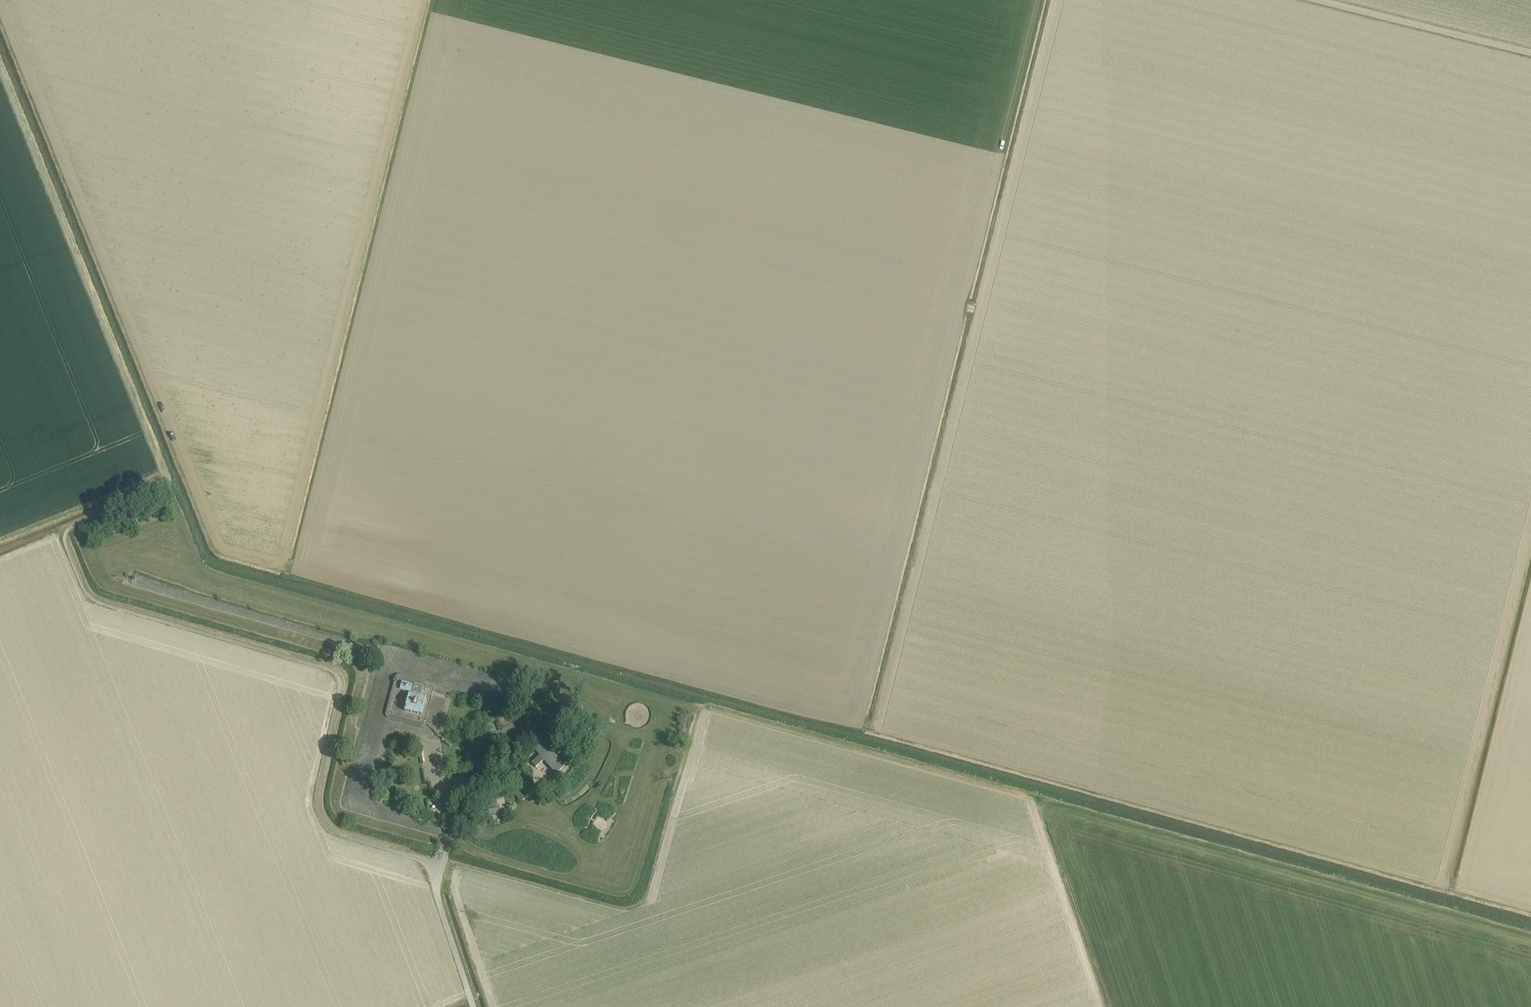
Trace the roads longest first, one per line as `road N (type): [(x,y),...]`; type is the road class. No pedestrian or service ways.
road 1 (unclassified): [(438,863),(437,900),(473,1006)]

